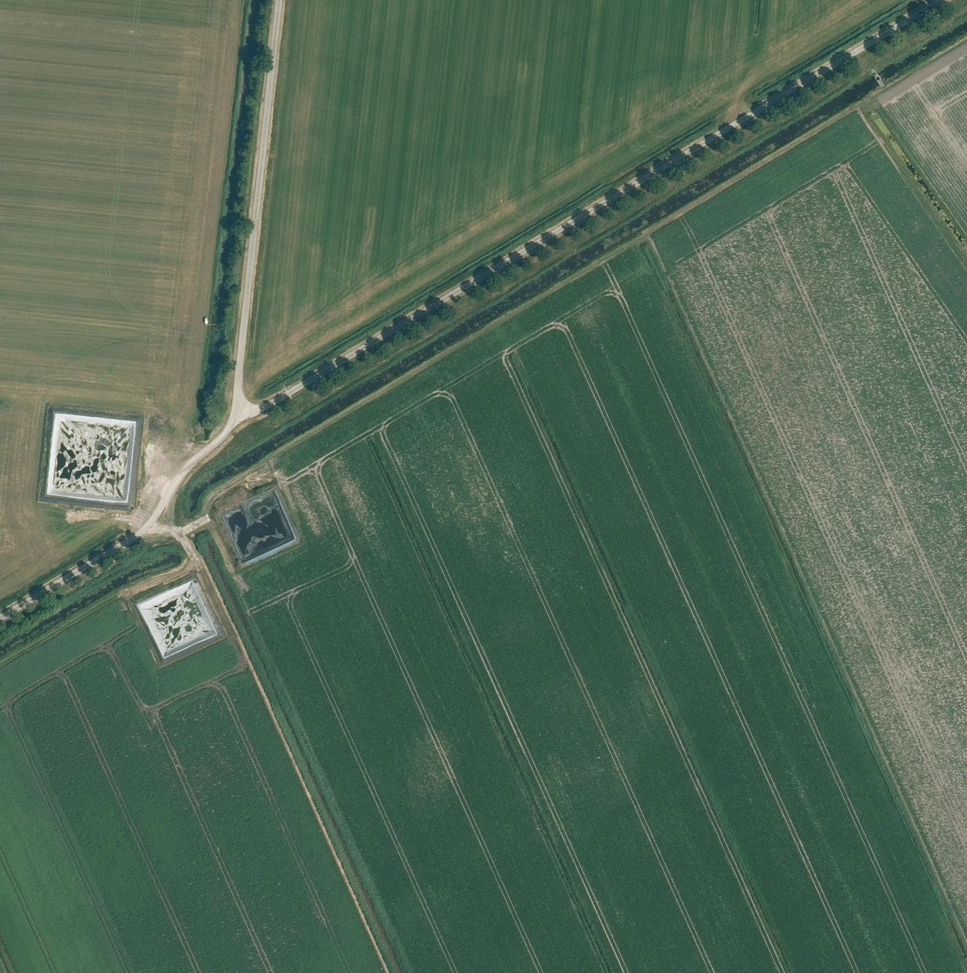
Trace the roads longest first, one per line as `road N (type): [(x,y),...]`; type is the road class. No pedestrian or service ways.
road 1 (unclassified): [(237,412),(263,409),(943,0)]
road 2 (unclassified): [(237,412),(281,0)]
road 3 (unclassified): [(0,620),(147,526),(178,478),(222,438),(237,412)]

